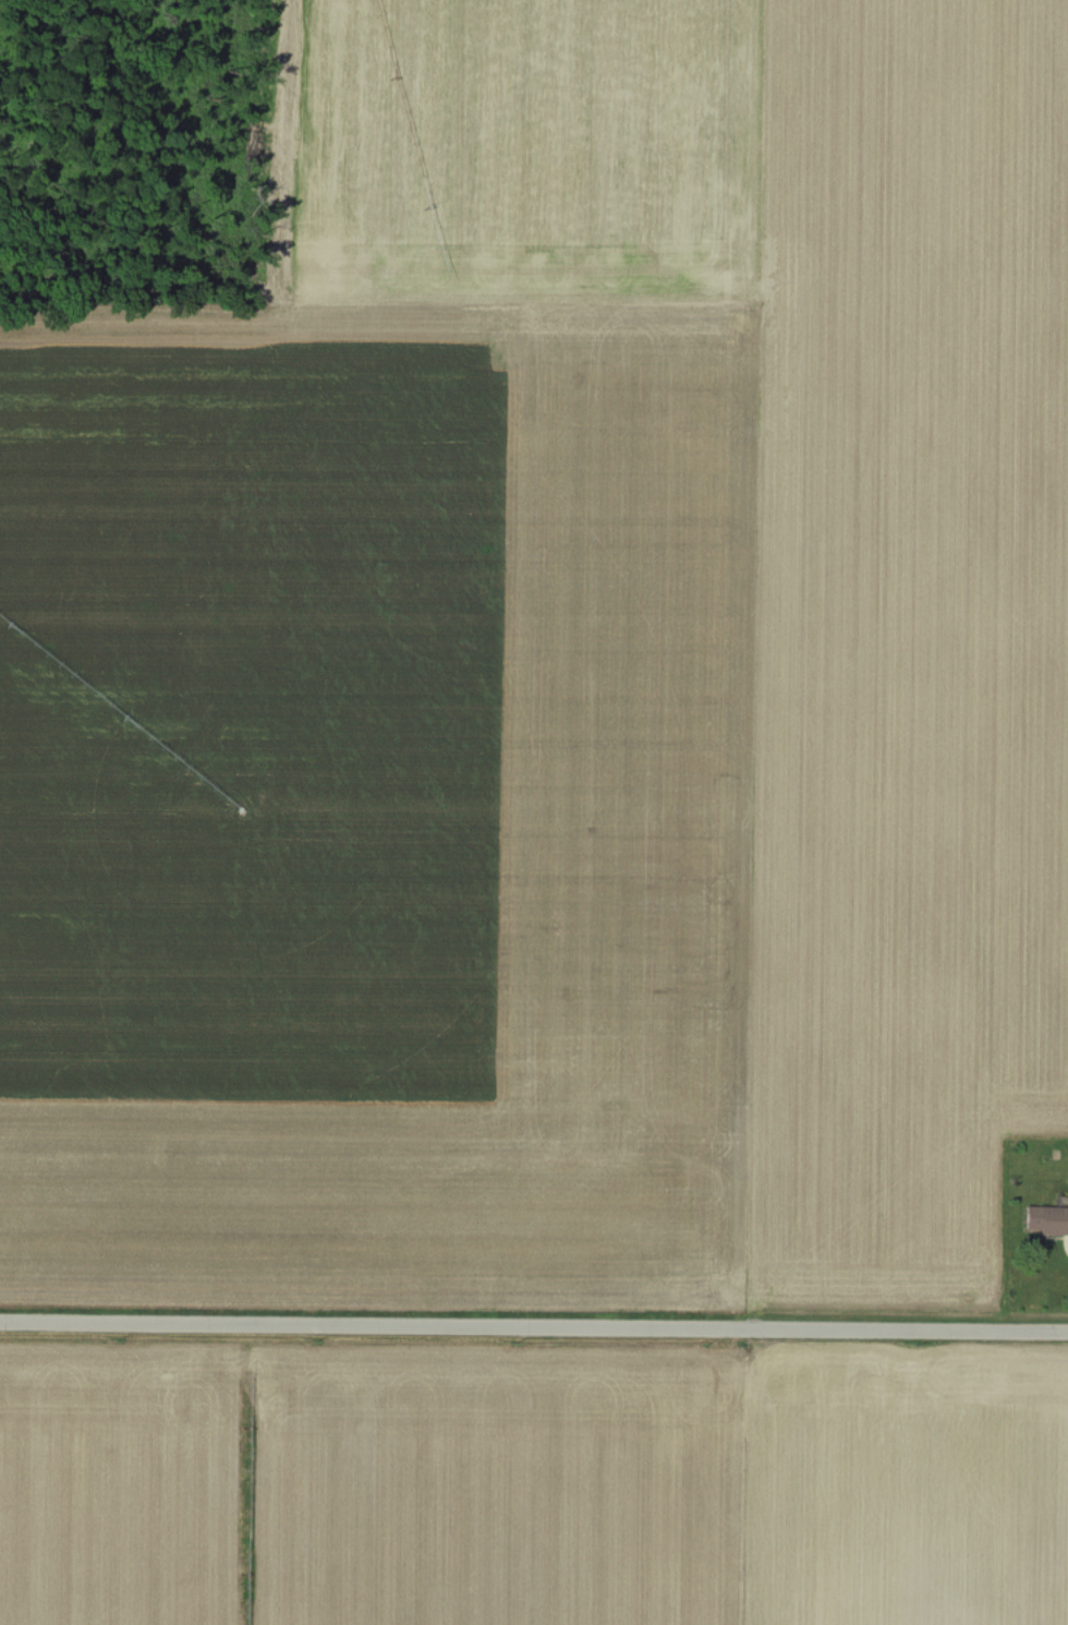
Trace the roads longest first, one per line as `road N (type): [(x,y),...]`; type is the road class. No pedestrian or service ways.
road 1 (residential): [(1067,1328),(0,1320)]

